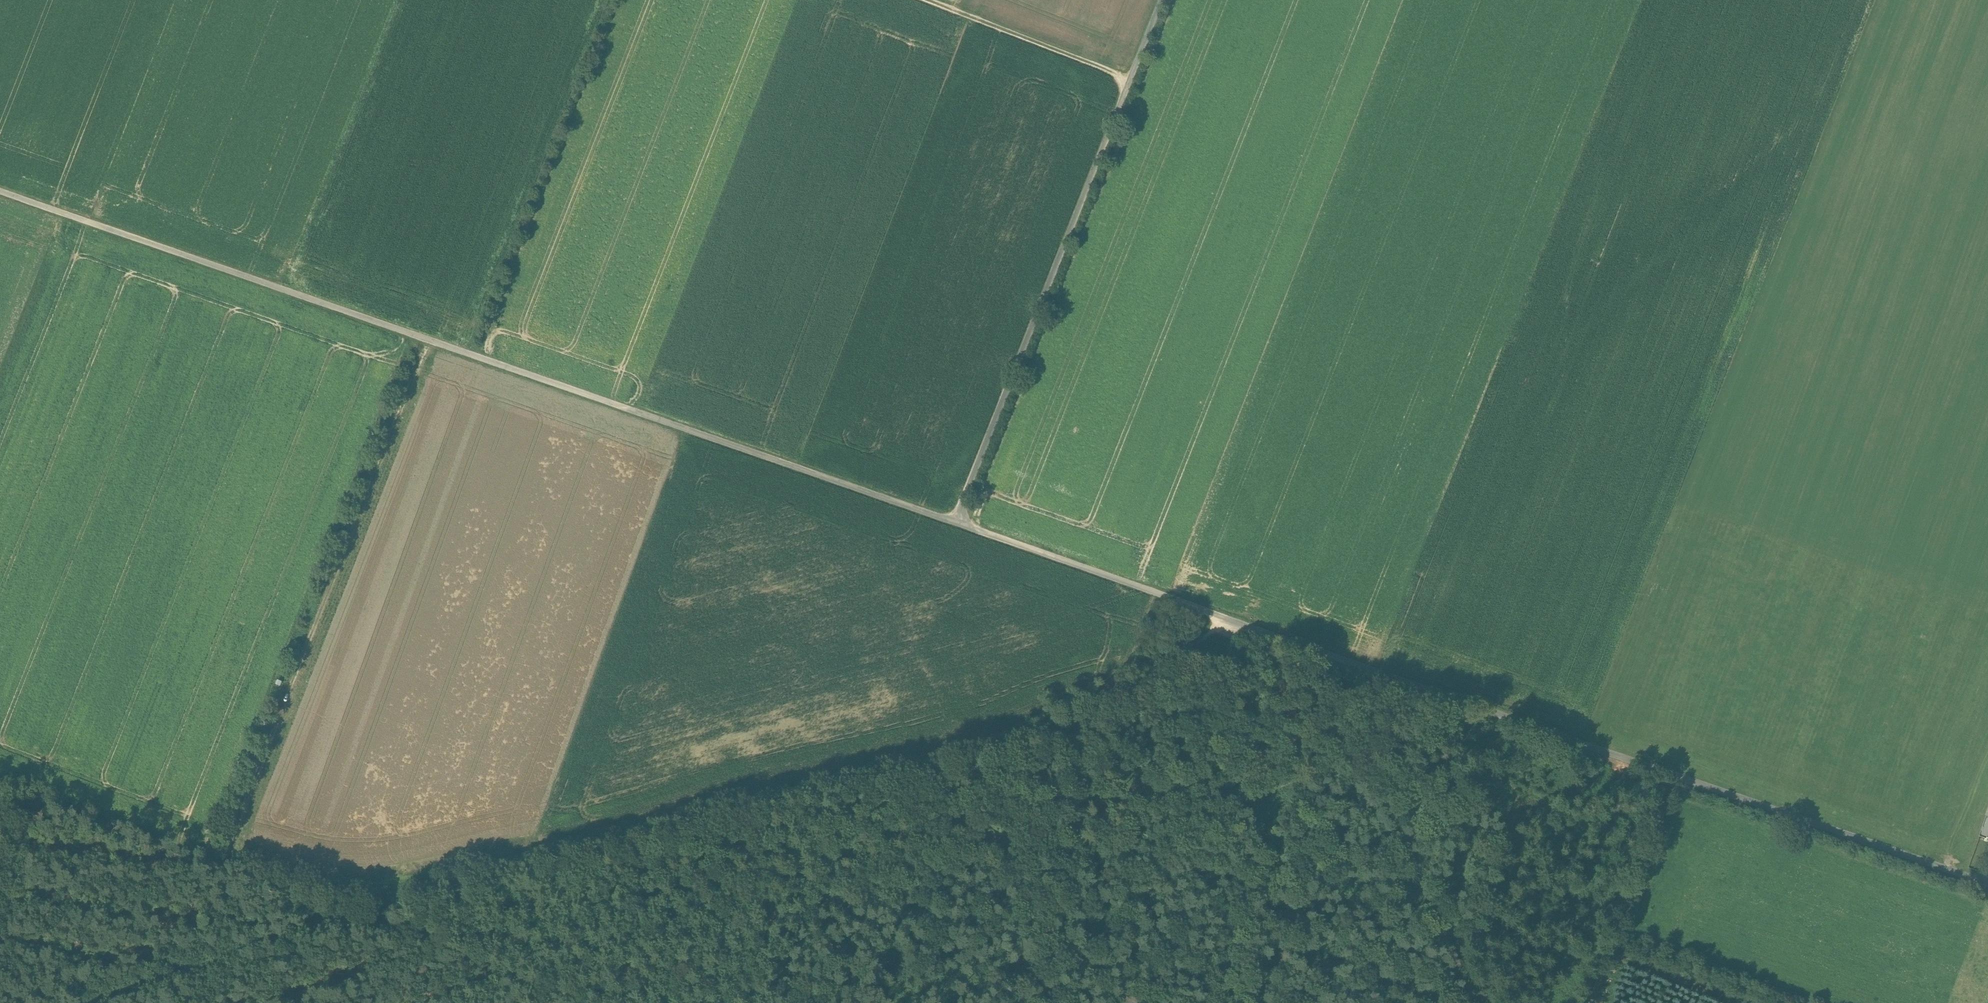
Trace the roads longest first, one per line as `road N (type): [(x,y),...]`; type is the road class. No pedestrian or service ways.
road 1 (unclassified): [(0,191),(1987,880)]
road 2 (track): [(1159,0),(954,525)]
road 3 (track): [(1675,772),(1587,1002)]
road 4 (track): [(931,0),(1128,77)]

